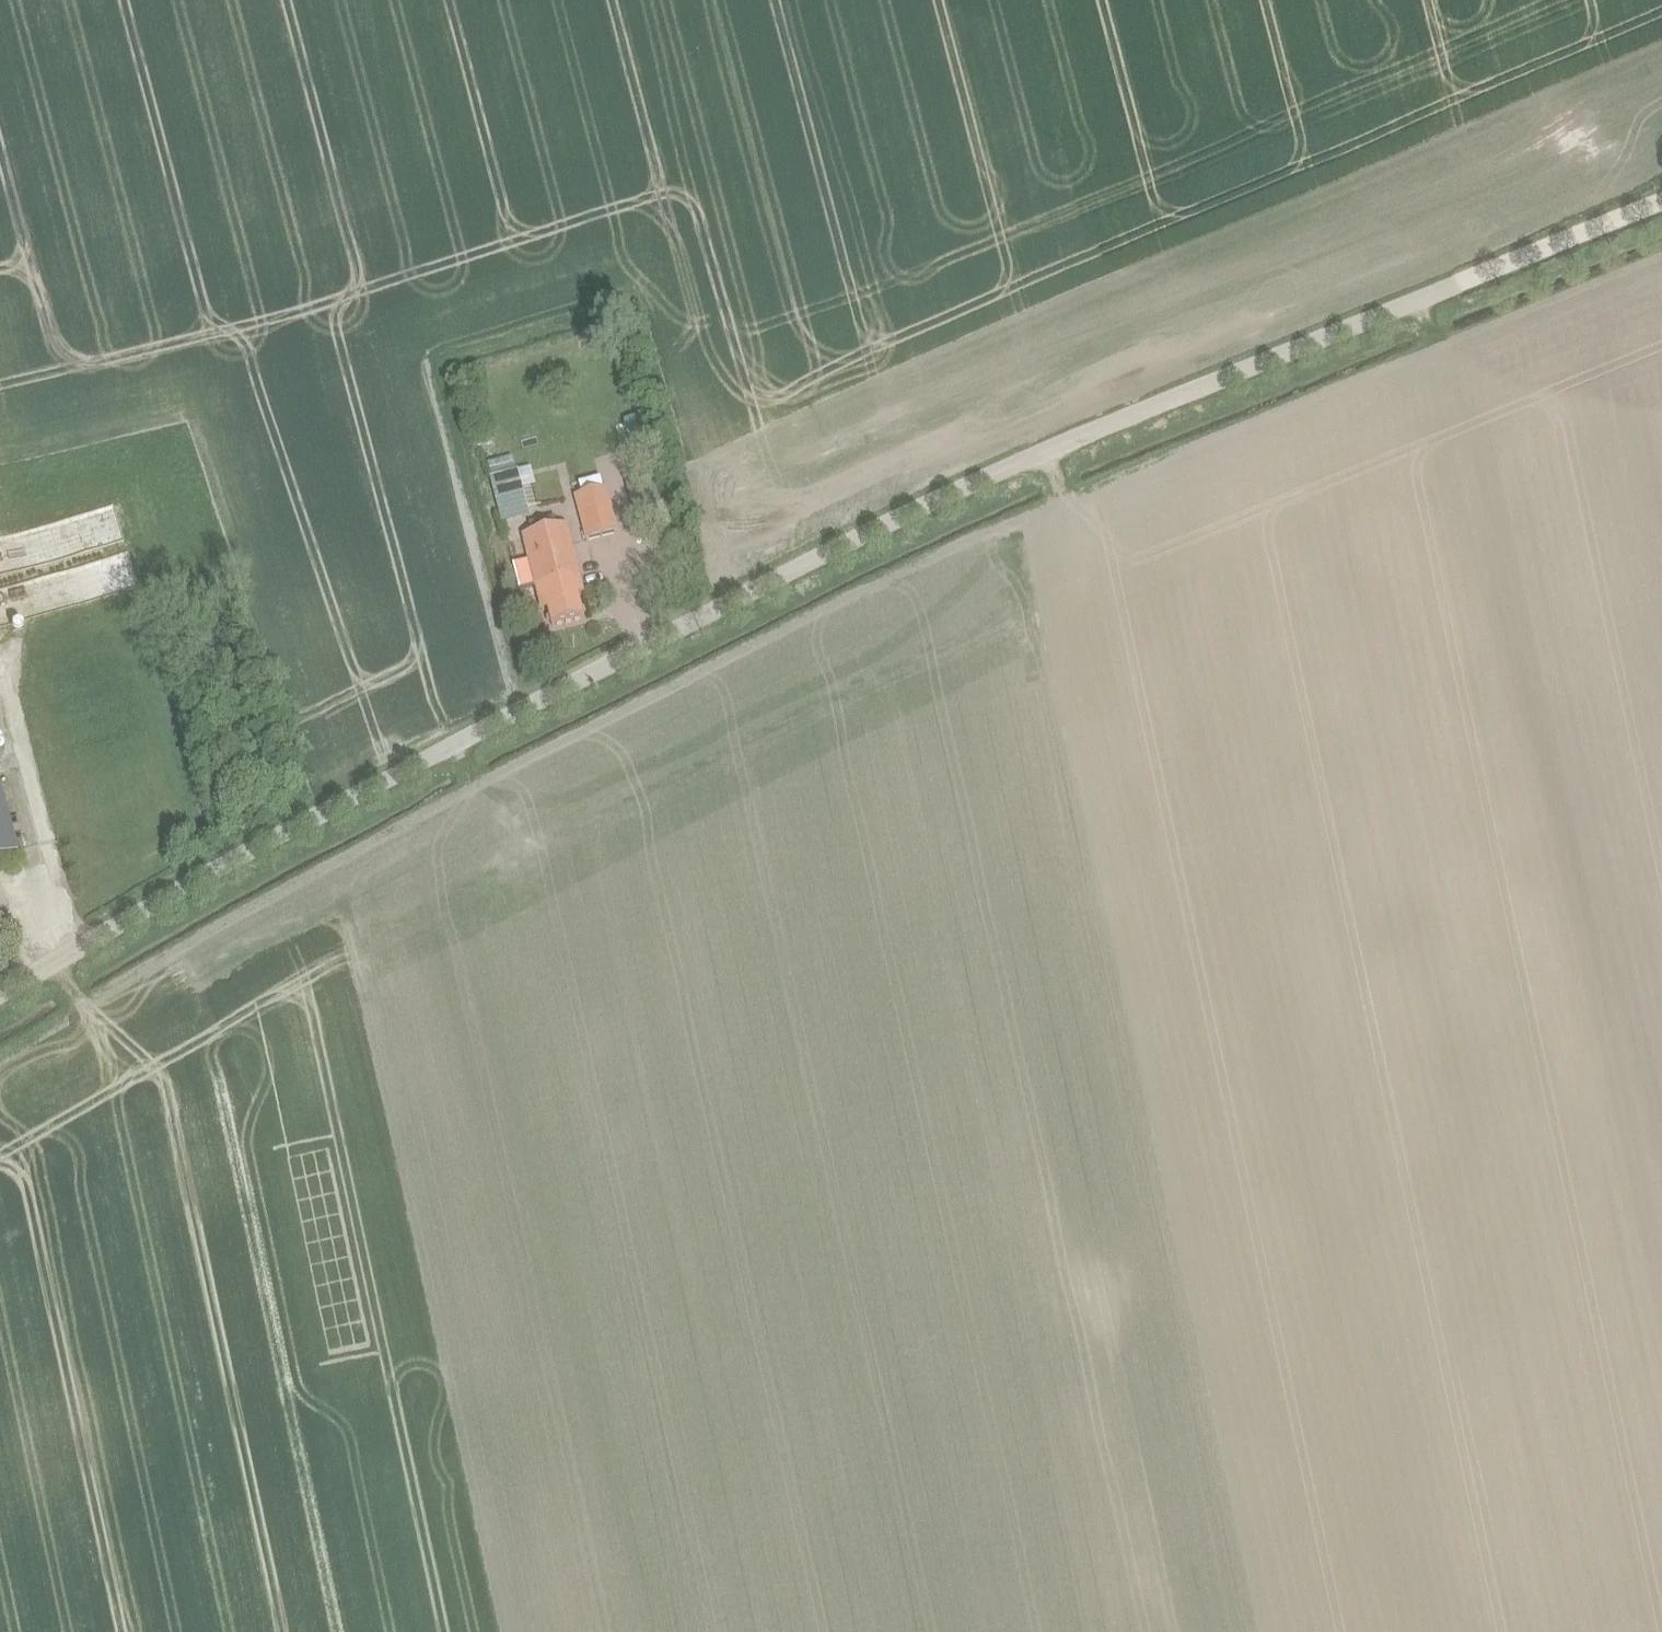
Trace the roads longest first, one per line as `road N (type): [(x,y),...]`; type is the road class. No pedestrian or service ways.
road 1 (tertiary): [(0,996),(277,838),(1041,454),(1661,205)]

